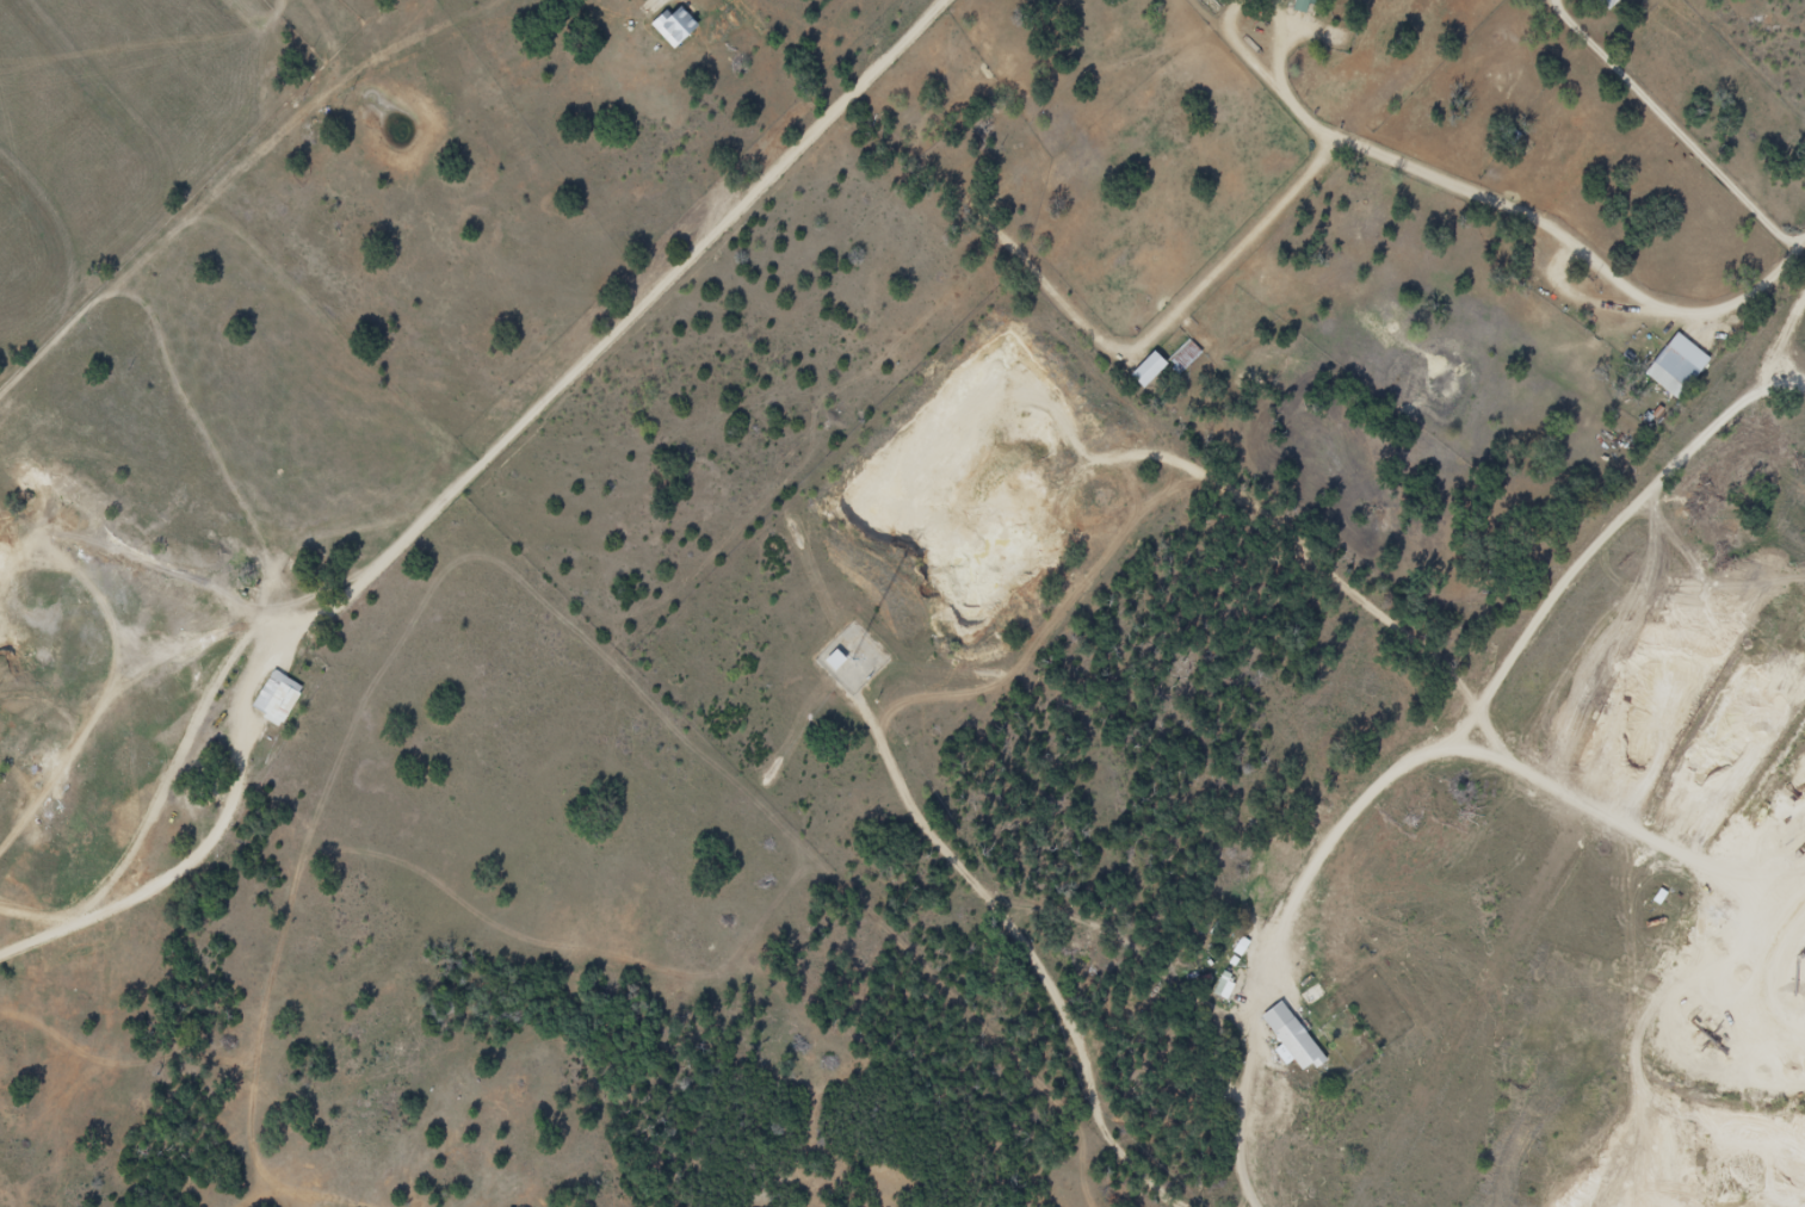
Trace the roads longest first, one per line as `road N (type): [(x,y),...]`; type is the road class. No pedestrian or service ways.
road 1 (residential): [(958,0),(462,502),(464,567),(446,662),(317,904),(282,1011),(251,1206)]

